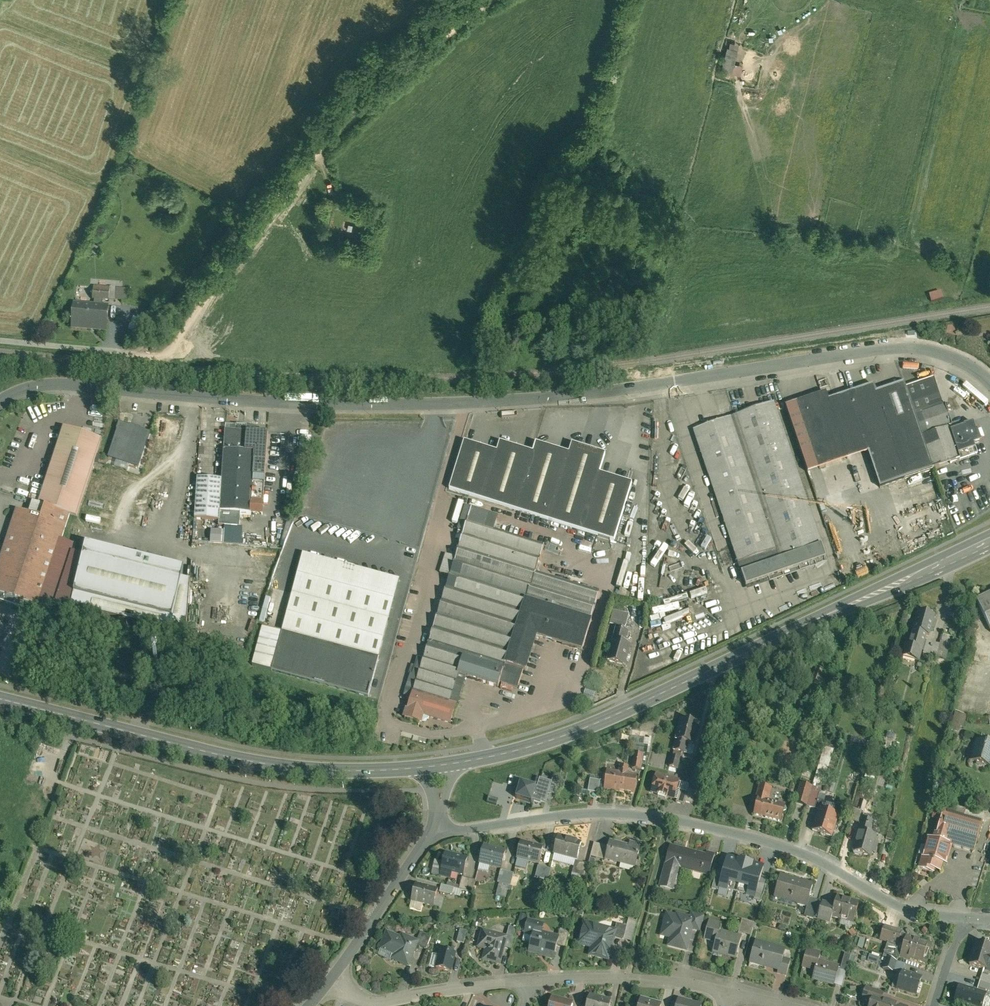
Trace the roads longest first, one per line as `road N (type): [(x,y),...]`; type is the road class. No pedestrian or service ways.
road 1 (residential): [(0,400),(68,383),(293,403),(468,403),(616,392),(872,350),(942,354),(989,382)]
road 2 (secondary): [(989,541),(624,710),(556,737),(443,764)]
road 3 (residential): [(438,826),(589,812),(669,817),(813,854),(894,902),(958,916)]
road 4 (secondary): [(443,764),(375,771),(232,759),(0,699)]
road 5 (residential): [(533,980),(388,1001),(334,974)]
road 6 (residential): [(727,989),(628,976),(533,980)]
road 7 (residential): [(334,974),(438,826)]
road 8 (residential): [(0,339),(129,352)]

